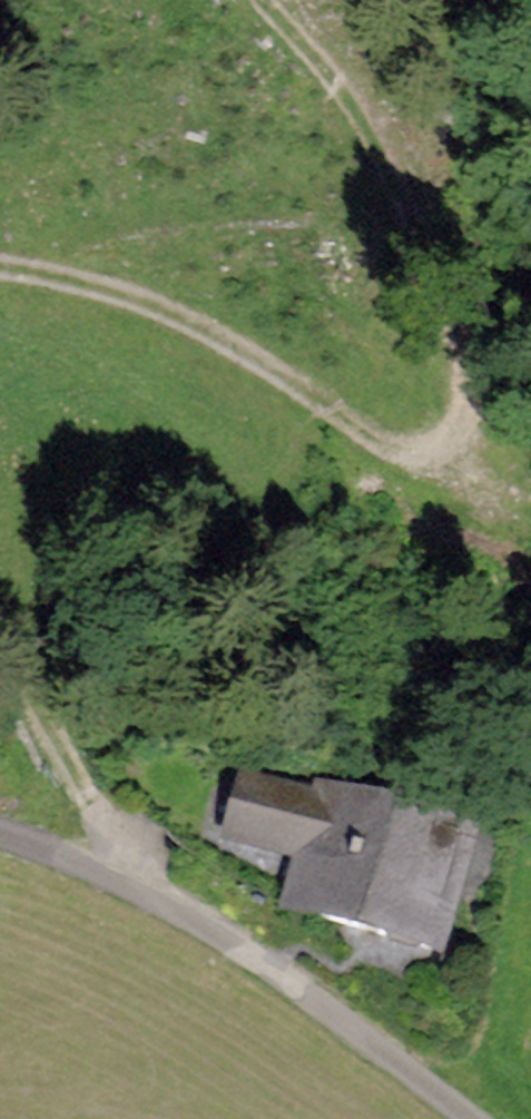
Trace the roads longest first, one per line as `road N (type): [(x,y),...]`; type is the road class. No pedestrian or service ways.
road 1 (track): [(0,270),(183,314),(375,436),(413,445),(448,436),(471,391),(455,295),(411,195),(274,0)]
road 2 (unclassified): [(473,1118),(244,950),(58,852),(0,834)]
road 3 (track): [(148,895),(0,648)]
road 4 (track): [(413,445),(530,514)]

